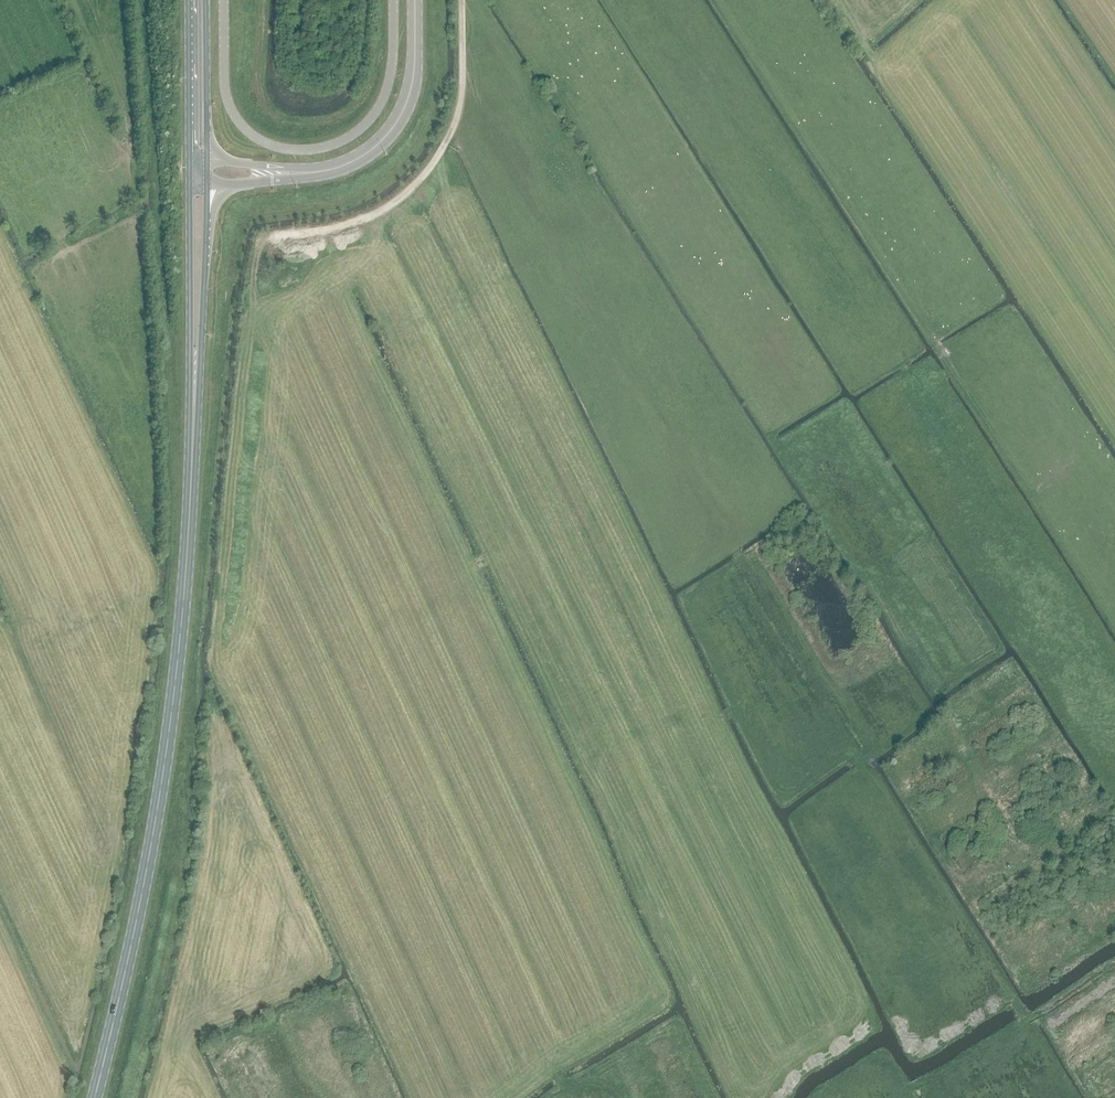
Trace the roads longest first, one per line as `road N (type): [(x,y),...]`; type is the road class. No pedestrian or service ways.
road 1 (primary): [(94,1097),(167,743),(193,399)]
road 2 (unclassified): [(393,0),(392,65),(373,116),(331,145),(305,149),(259,139),(229,106),(222,0)]
road 3 (primary): [(193,399),(206,184)]
road 4 (primary): [(189,184),(193,399)]
road 5 (primary): [(414,0),(413,76),(404,110),(373,149),(340,167)]
road 6 (primary): [(188,0),(189,161)]
road 7 (primary): [(206,161),(205,0)]
road 8 (primary): [(206,184),(308,178),(340,167)]
road 9 (primary): [(340,167),(206,161)]

